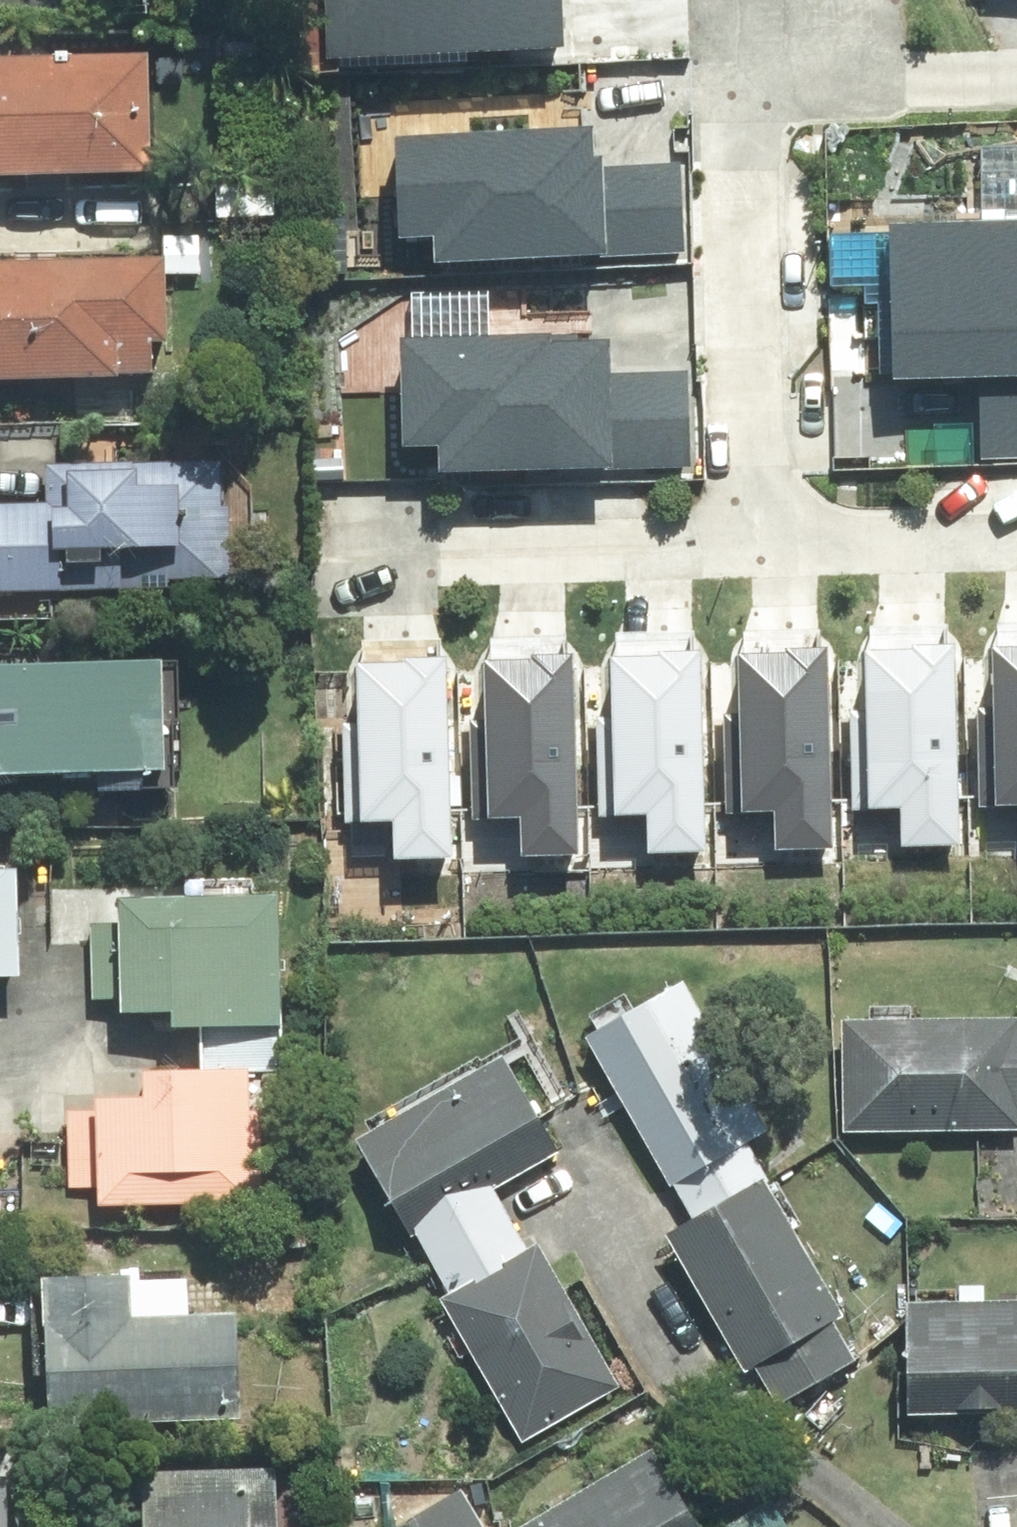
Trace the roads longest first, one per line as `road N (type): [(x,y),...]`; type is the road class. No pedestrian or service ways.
road 1 (residential): [(755,72),(746,553)]
road 2 (residential): [(369,560),(746,553)]
road 3 (residential): [(746,553),(1016,547)]
road 4 (residential): [(1016,66),(755,72)]

